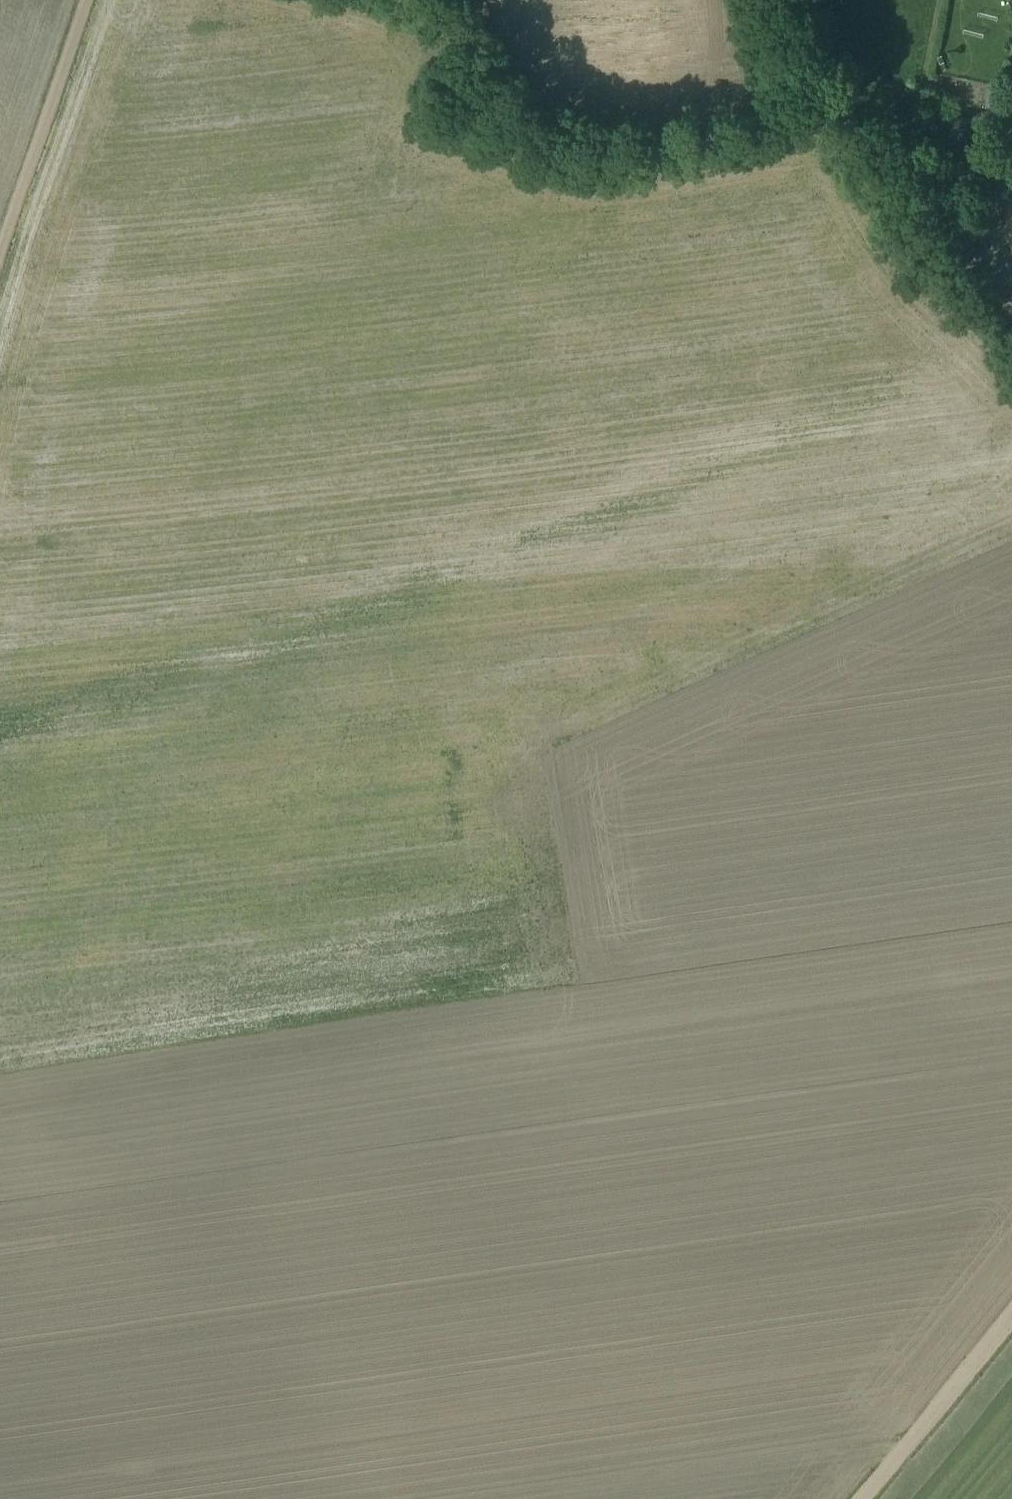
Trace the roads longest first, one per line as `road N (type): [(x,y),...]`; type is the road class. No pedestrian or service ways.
road 1 (track): [(0,251),(84,0)]
road 2 (track): [(865,1498),(1011,1322)]

